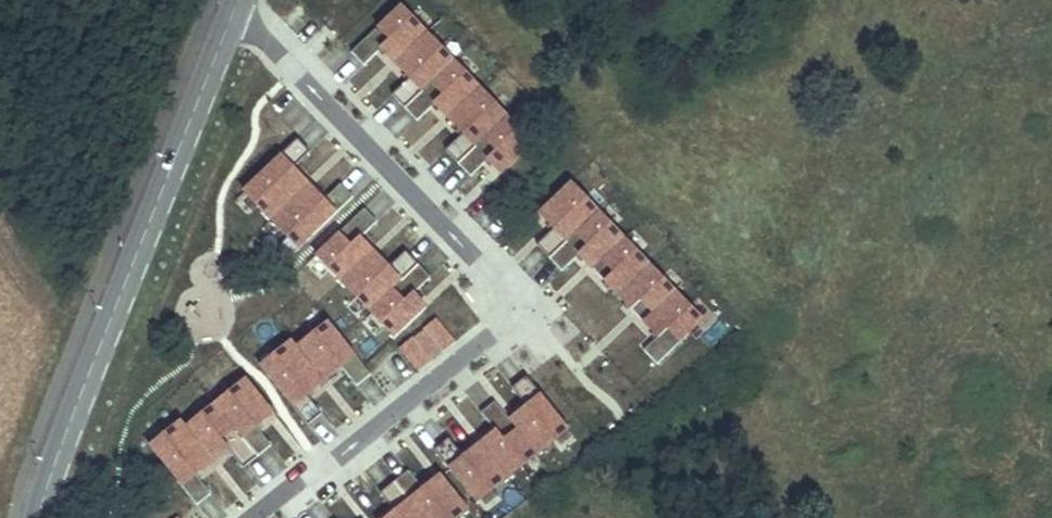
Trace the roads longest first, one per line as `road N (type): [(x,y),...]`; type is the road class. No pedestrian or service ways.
road 1 (unclassified): [(38,517),(229,15)]
road 2 (residential): [(538,309),(229,15)]
road 3 (residential): [(256,517),(538,309)]

